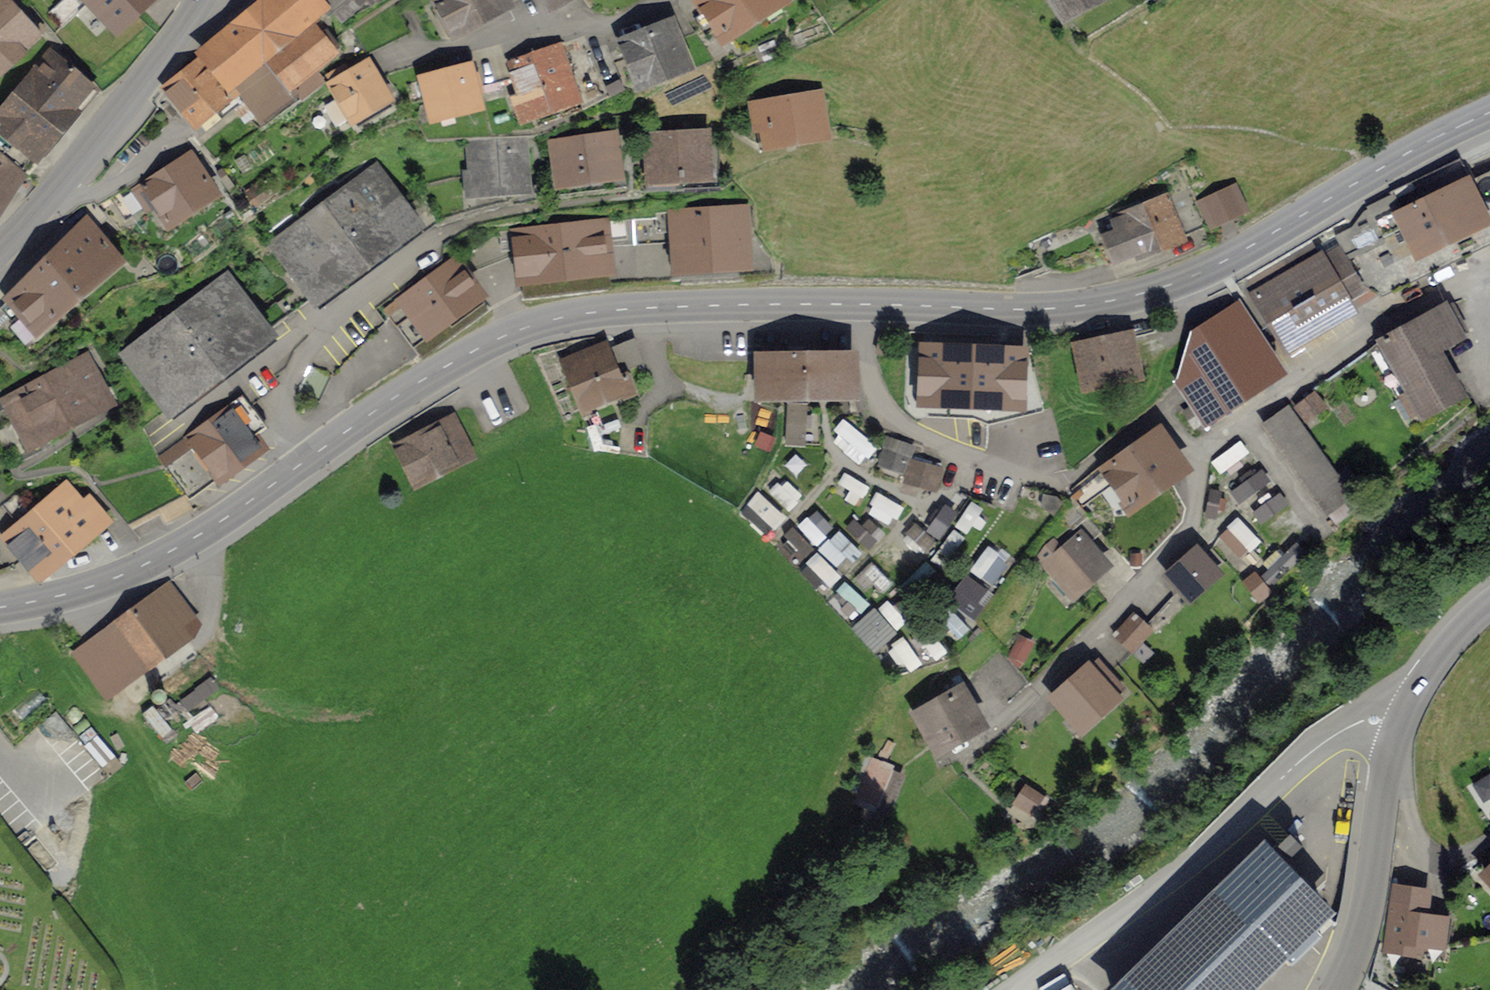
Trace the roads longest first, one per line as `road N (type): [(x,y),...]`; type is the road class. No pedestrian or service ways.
road 1 (secondary): [(0,608),(145,565),(447,364),(525,328),(653,308),(1015,309),(1110,300),(1198,274),(1489,111)]
road 2 (residential): [(1489,277),(1428,297),(1198,463),(1196,514),(1182,552),(1017,705)]
road 3 (tertiary): [(1489,613),(1447,652),(1421,697),(1397,757),(1368,943),(1343,989)]
road 4 (secondary): [(0,251),(209,0)]
road 5 (residential): [(670,0),(621,29),(521,34),(407,59)]
road 6 (track): [(653,308),(662,379),(738,406)]

